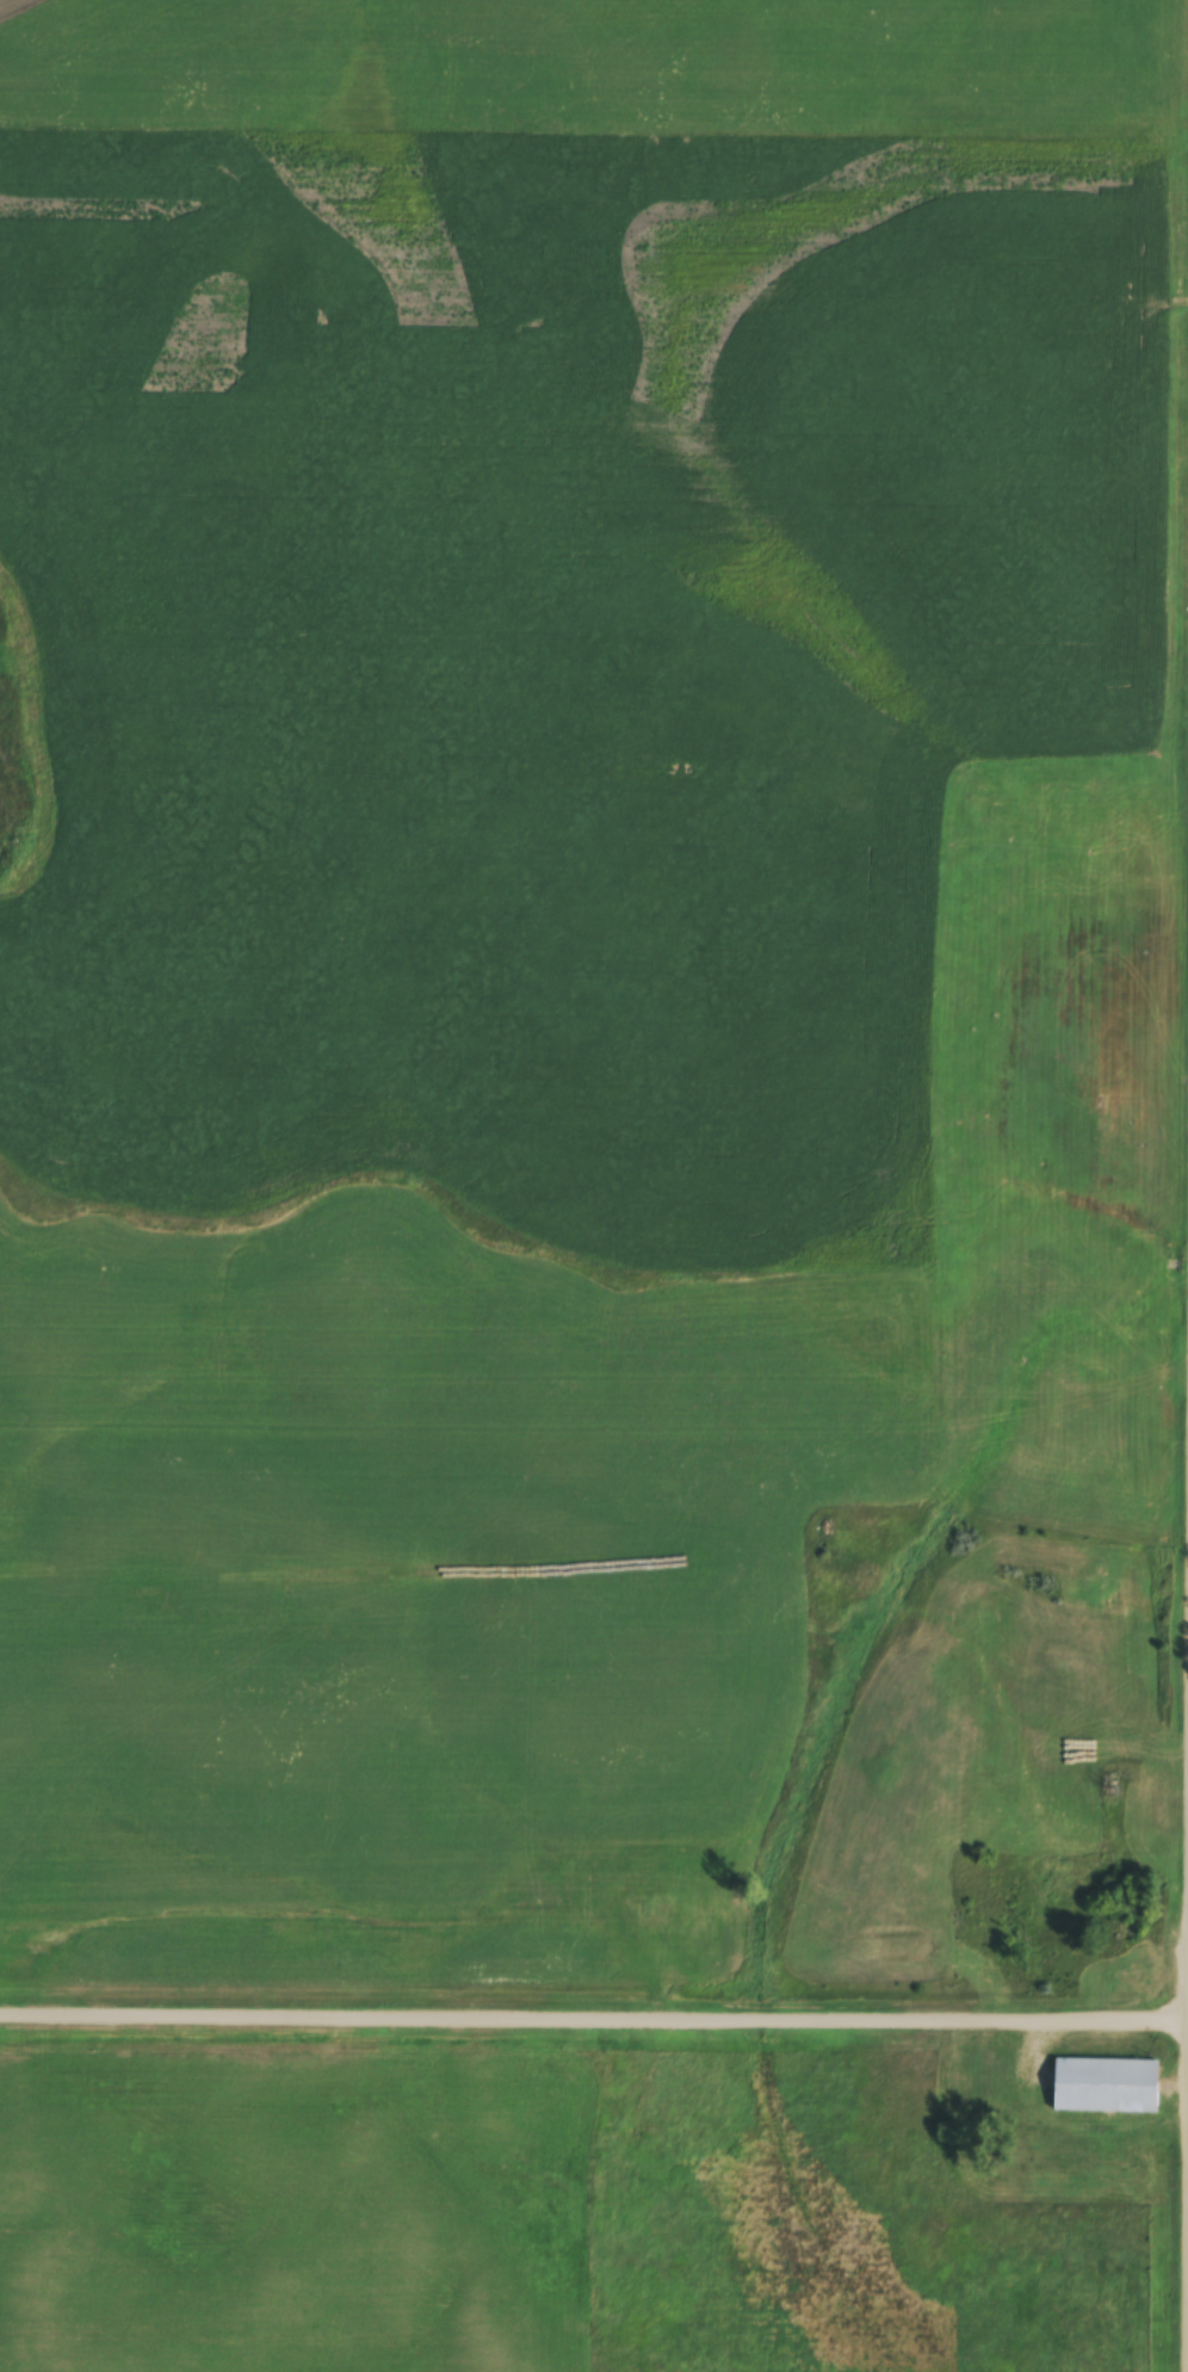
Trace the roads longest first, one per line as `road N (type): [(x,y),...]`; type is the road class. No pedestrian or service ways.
road 1 (residential): [(1187,2016),(0,2010)]

